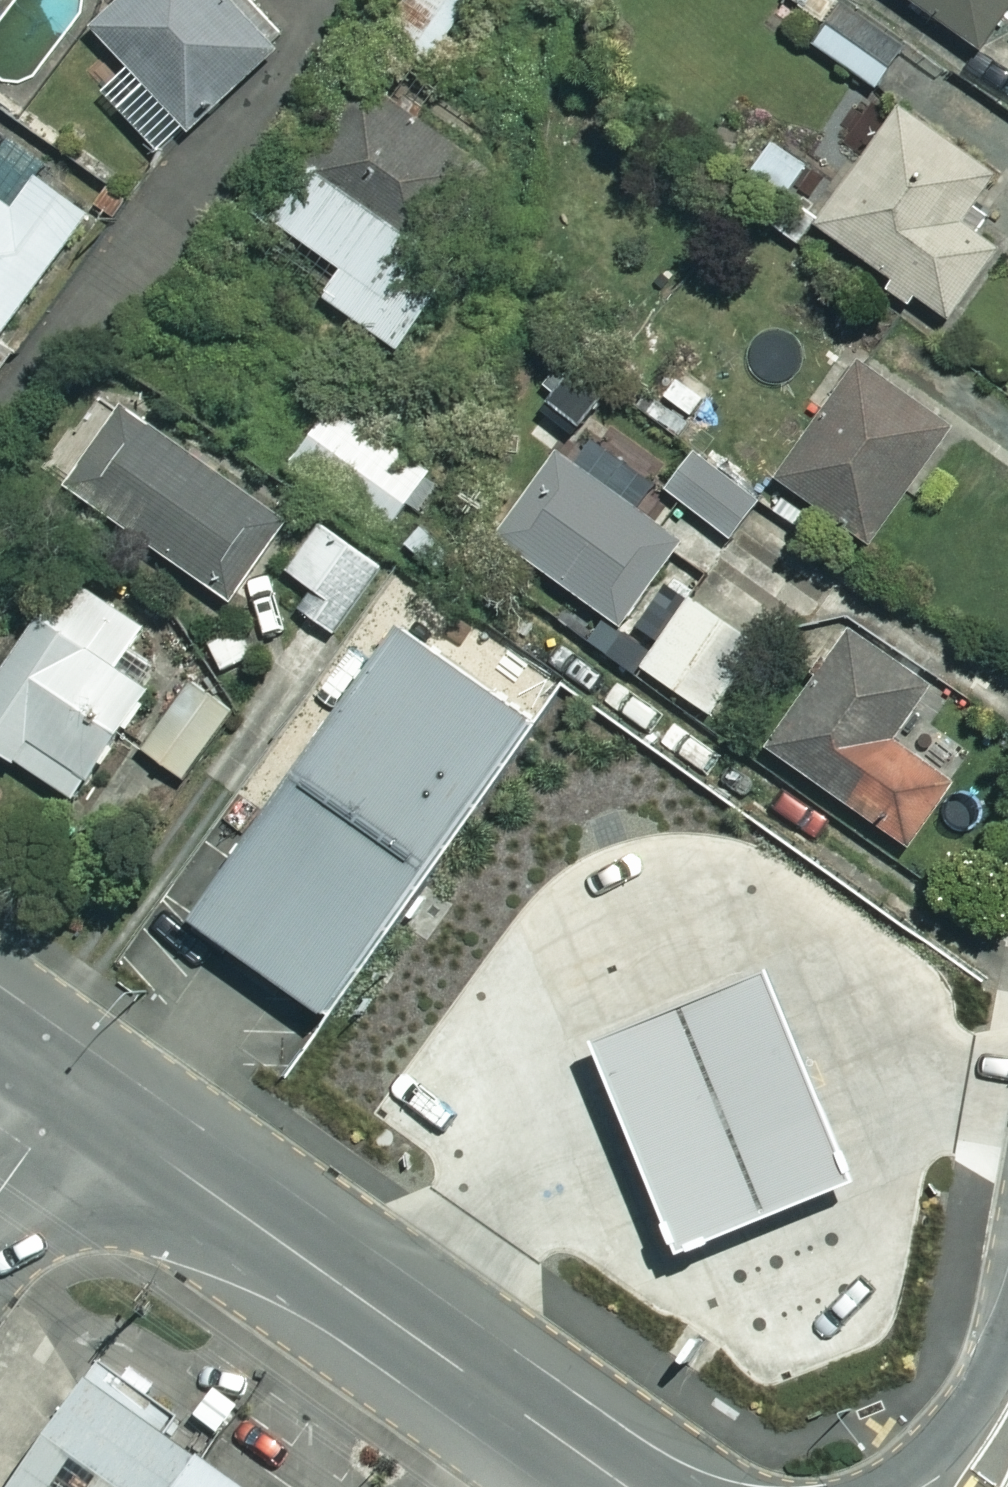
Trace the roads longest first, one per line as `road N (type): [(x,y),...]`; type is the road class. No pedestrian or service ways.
road 1 (secondary): [(70,1095),(625,1486)]
road 2 (residential): [(903,1486),(1007,1370)]

